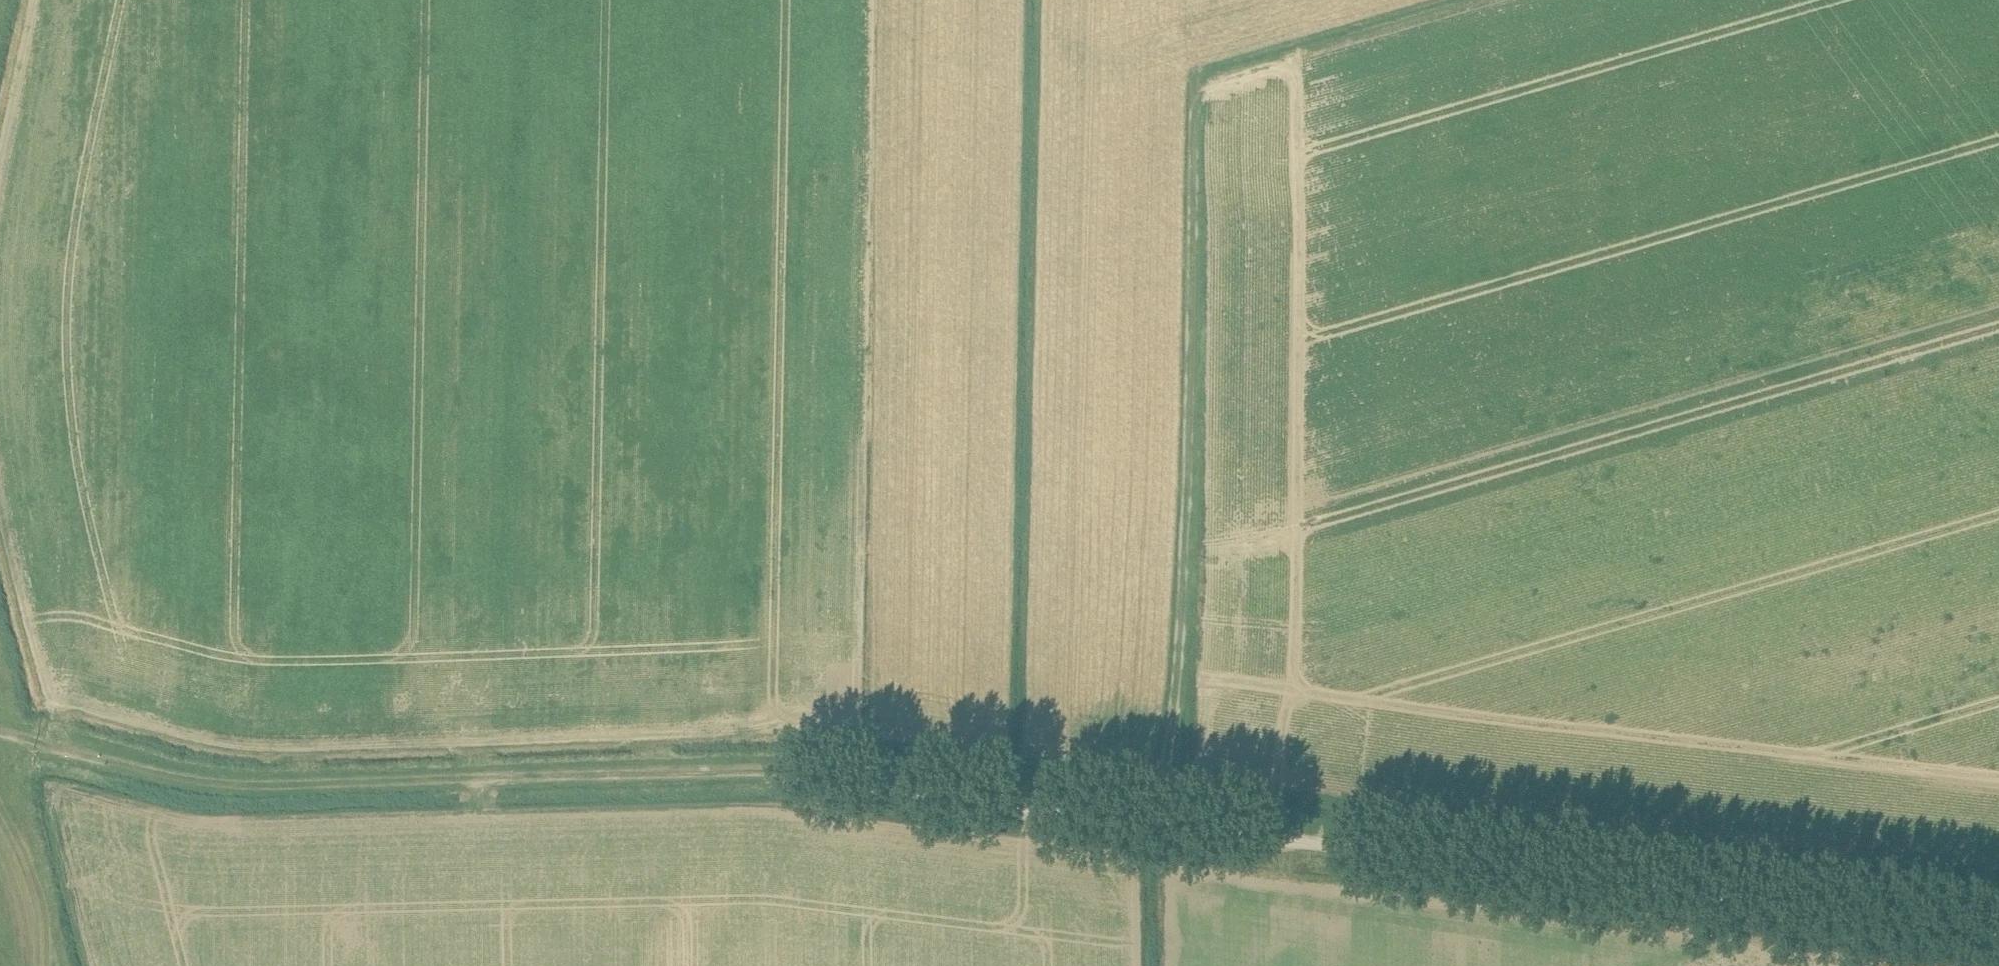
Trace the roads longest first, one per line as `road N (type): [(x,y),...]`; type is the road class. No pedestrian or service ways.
road 1 (unclassified): [(1998,935),(799,775)]

